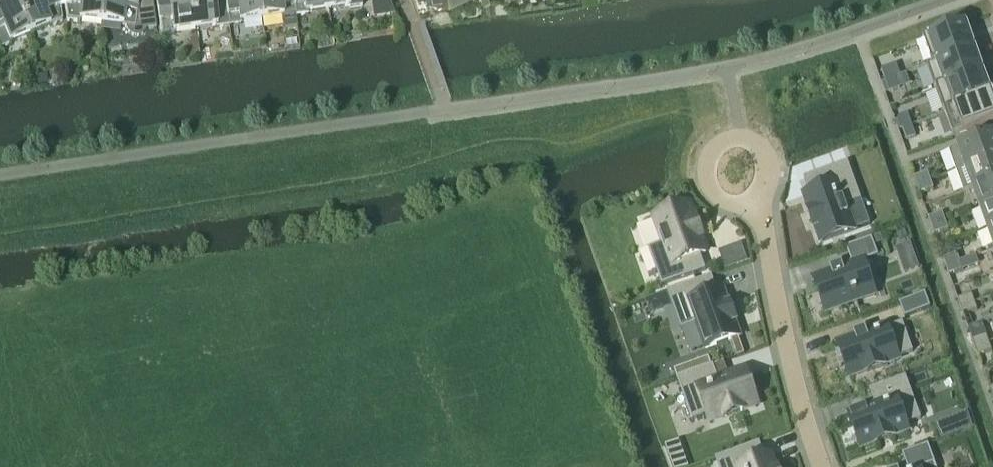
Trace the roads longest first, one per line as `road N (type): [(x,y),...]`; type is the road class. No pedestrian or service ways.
road 1 (residential): [(751,199),(822,466)]
road 2 (residential): [(751,199),(767,182),(768,159),(752,141),(729,139),(712,150),(705,170),(720,197),(741,202)]

